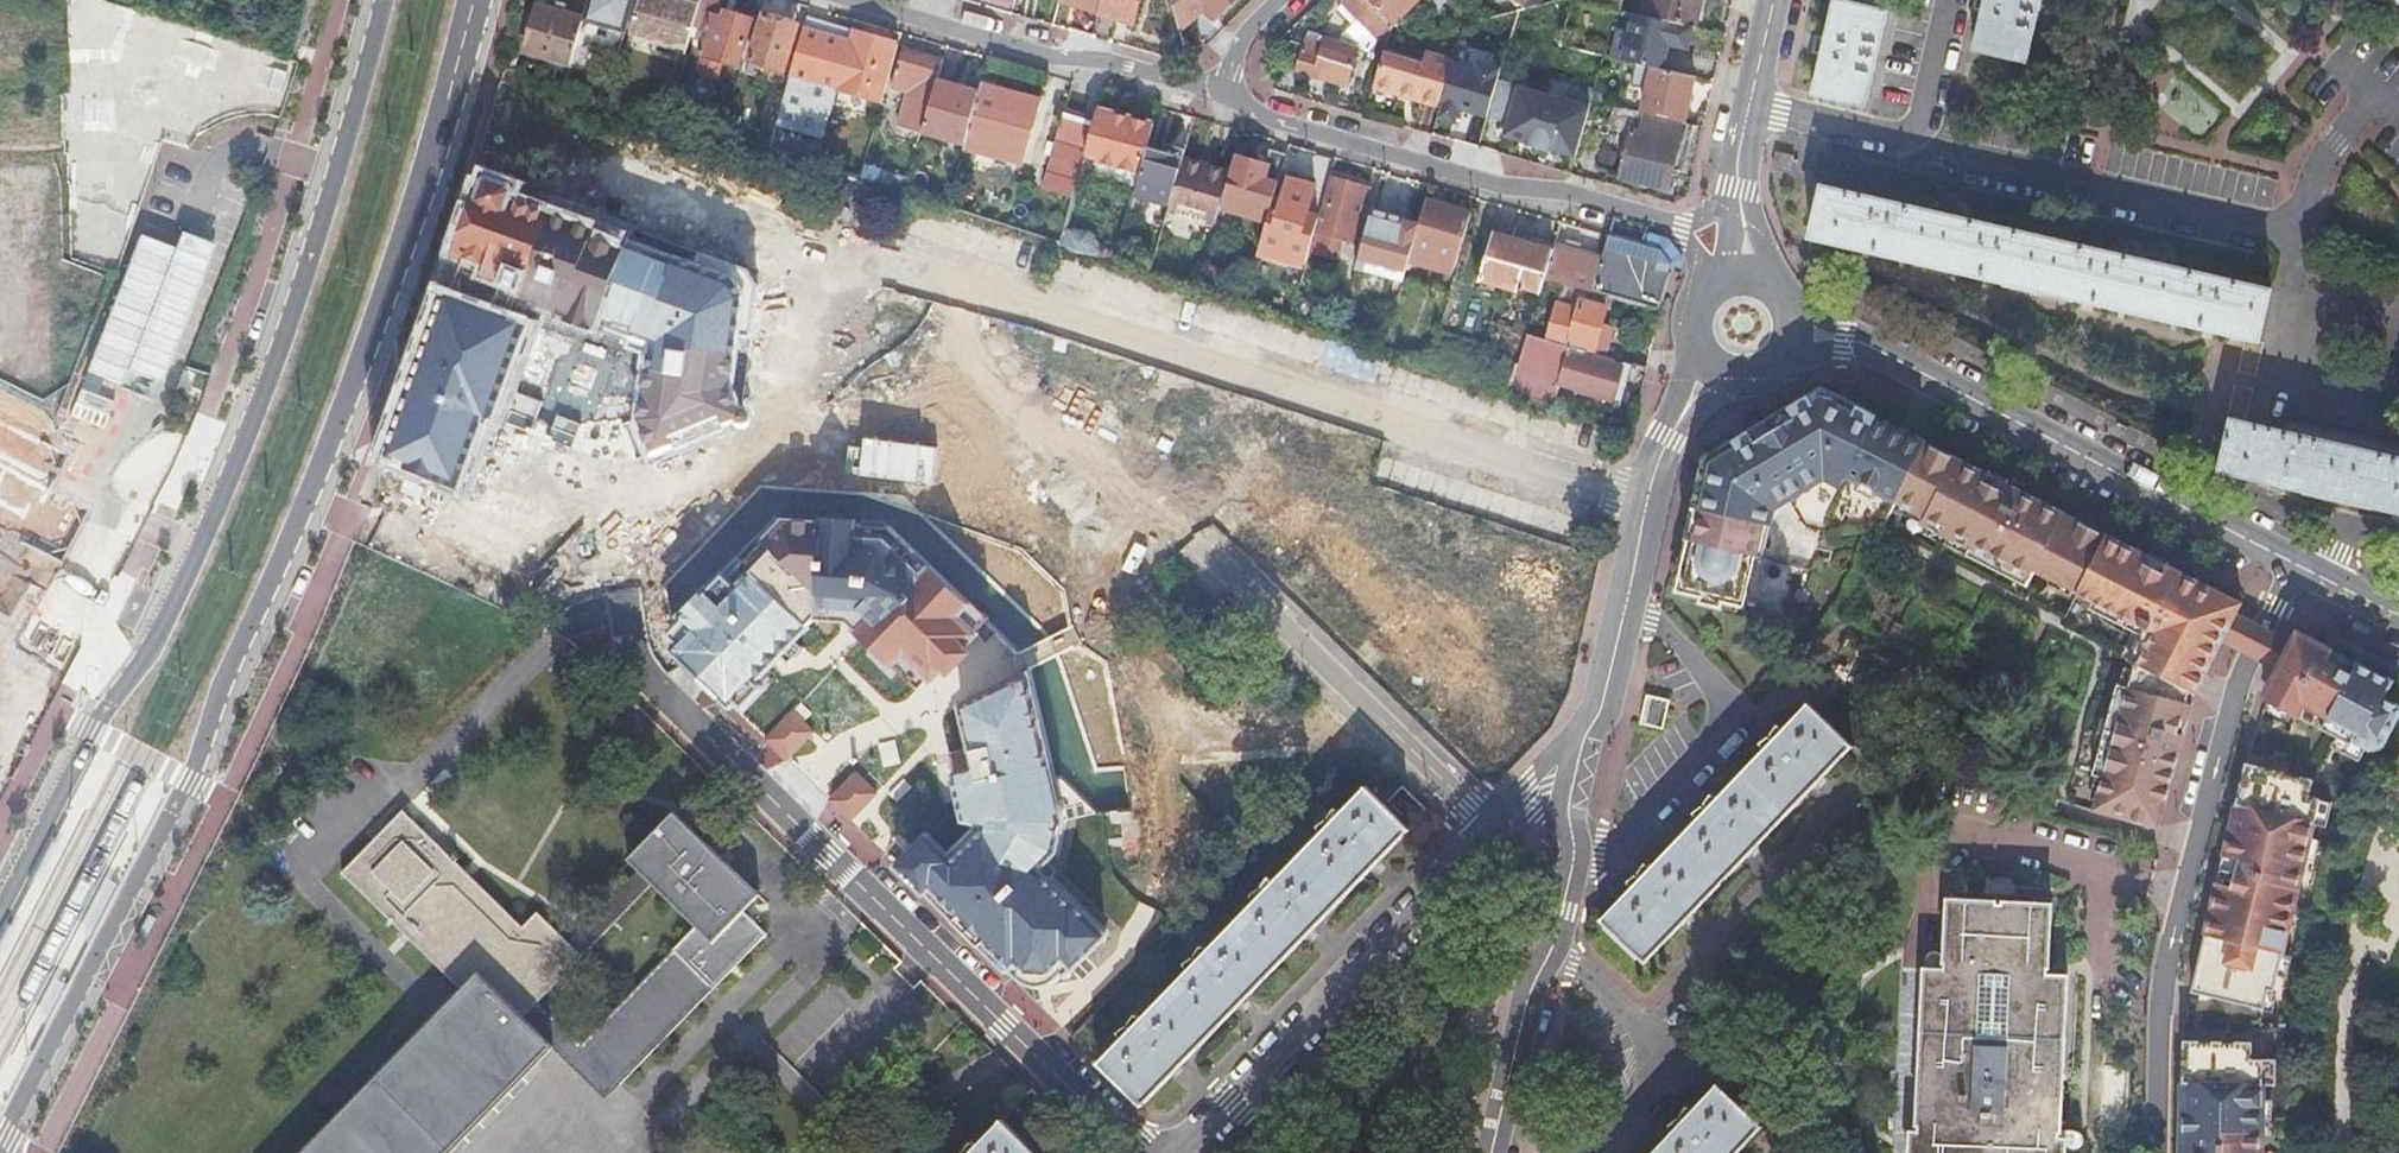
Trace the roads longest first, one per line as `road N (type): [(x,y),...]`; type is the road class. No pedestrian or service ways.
road 1 (primary): [(383,0),(337,173),(268,380),(195,554),(156,641),(92,731),(0,907)]
road 2 (residential): [(632,522),(575,584),(579,613),(1140,1152)]
road 3 (primary): [(1,1152),(189,780),(345,401)]
road 4 (residential): [(889,261),(1645,506)]
road 5 (residential): [(2295,564),(2242,676),(2154,1004),(2155,1152)]
road 6 (tertiary): [(2295,564),(1794,316)]
road 7 (residential): [(1708,283),(1671,224),(1475,180),(1277,122),(1227,97)]
road 8 (residential): [(1492,828),(1180,1152)]
road 9 (primary): [(345,401),(436,145),(474,0)]
road 10 (residential): [(1492,828),(1206,553)]
road 11 (residential): [(1566,889),(1716,737),(1725,716),(1720,691),(1663,626),(1626,608)]
road 12 (residential): [(852,0),(1052,58),(1111,60),(1227,97)]
road 13 (unclassified): [(1648,1030),(1874,774)]
road 14 (residential): [(345,401),(632,522)]
road 15 (tertiary): [(1774,0),(1739,155),(1753,273)]
road 16 (residential): [(1552,948),(1522,1008),(1492,1152)]
road 17 (residential): [(778,423),(632,522)]
road 18 (residential): [(1709,369),(1667,439),(1645,506)]
road 19 (residential): [(1583,744),(1569,804),(1566,889)]
road 20 (residential): [(1595,1152),(1655,1079),(1648,1030)]
road 21 (residential): [(1626,608),(1600,711),(1583,744)]
road 22 (residential): [(1648,1030),(1552,948)]
road 23 (tertiary): [(1709,369),(1739,379),(1769,371),(1790,347),(1794,316)]
road 24 (residential): [(1583,744),(1492,828)]

